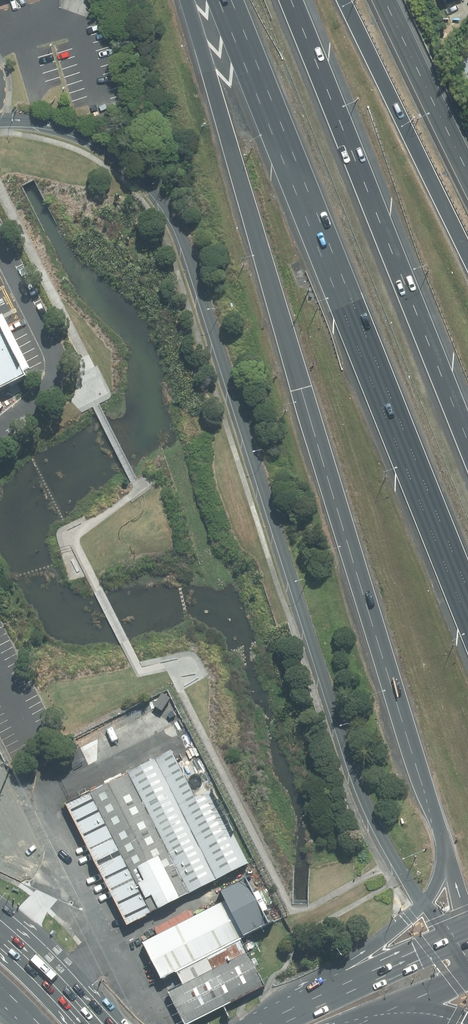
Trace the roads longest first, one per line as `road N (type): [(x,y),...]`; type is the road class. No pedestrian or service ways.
road 1 (secondary): [(424,901),(360,788),(172,215),(148,182),(94,139),(57,124),(0,119)]
road 2 (motorway): [(446,856),(185,0)]
road 3 (motorway): [(467,596),(231,0)]
road 4 (motorway): [(291,0),(467,443)]
road 5 (motorway): [(345,0),(467,252)]
road 6 (primary): [(313,998),(461,927)]
road 7 (primary): [(0,917),(45,952),(111,1023)]
road 8 (motorway): [(313,998),(424,901)]
road 9 (secondary): [(0,934),(88,1023)]

